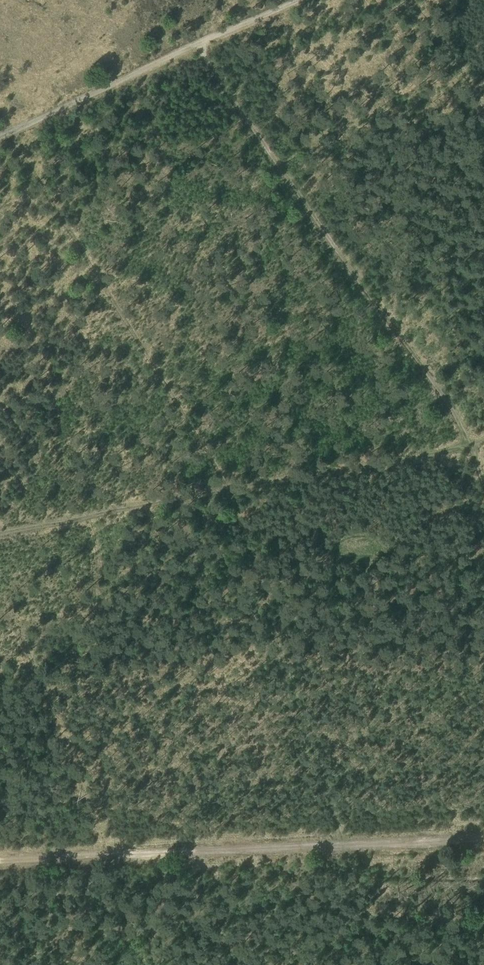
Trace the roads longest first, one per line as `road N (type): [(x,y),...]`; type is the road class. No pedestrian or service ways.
road 1 (track): [(0,862),(483,839)]
road 2 (track): [(199,46),(470,442)]
road 3 (track): [(227,487),(470,442)]
road 4 (track): [(0,527),(227,487)]
road 5 (track): [(199,46),(0,135)]

